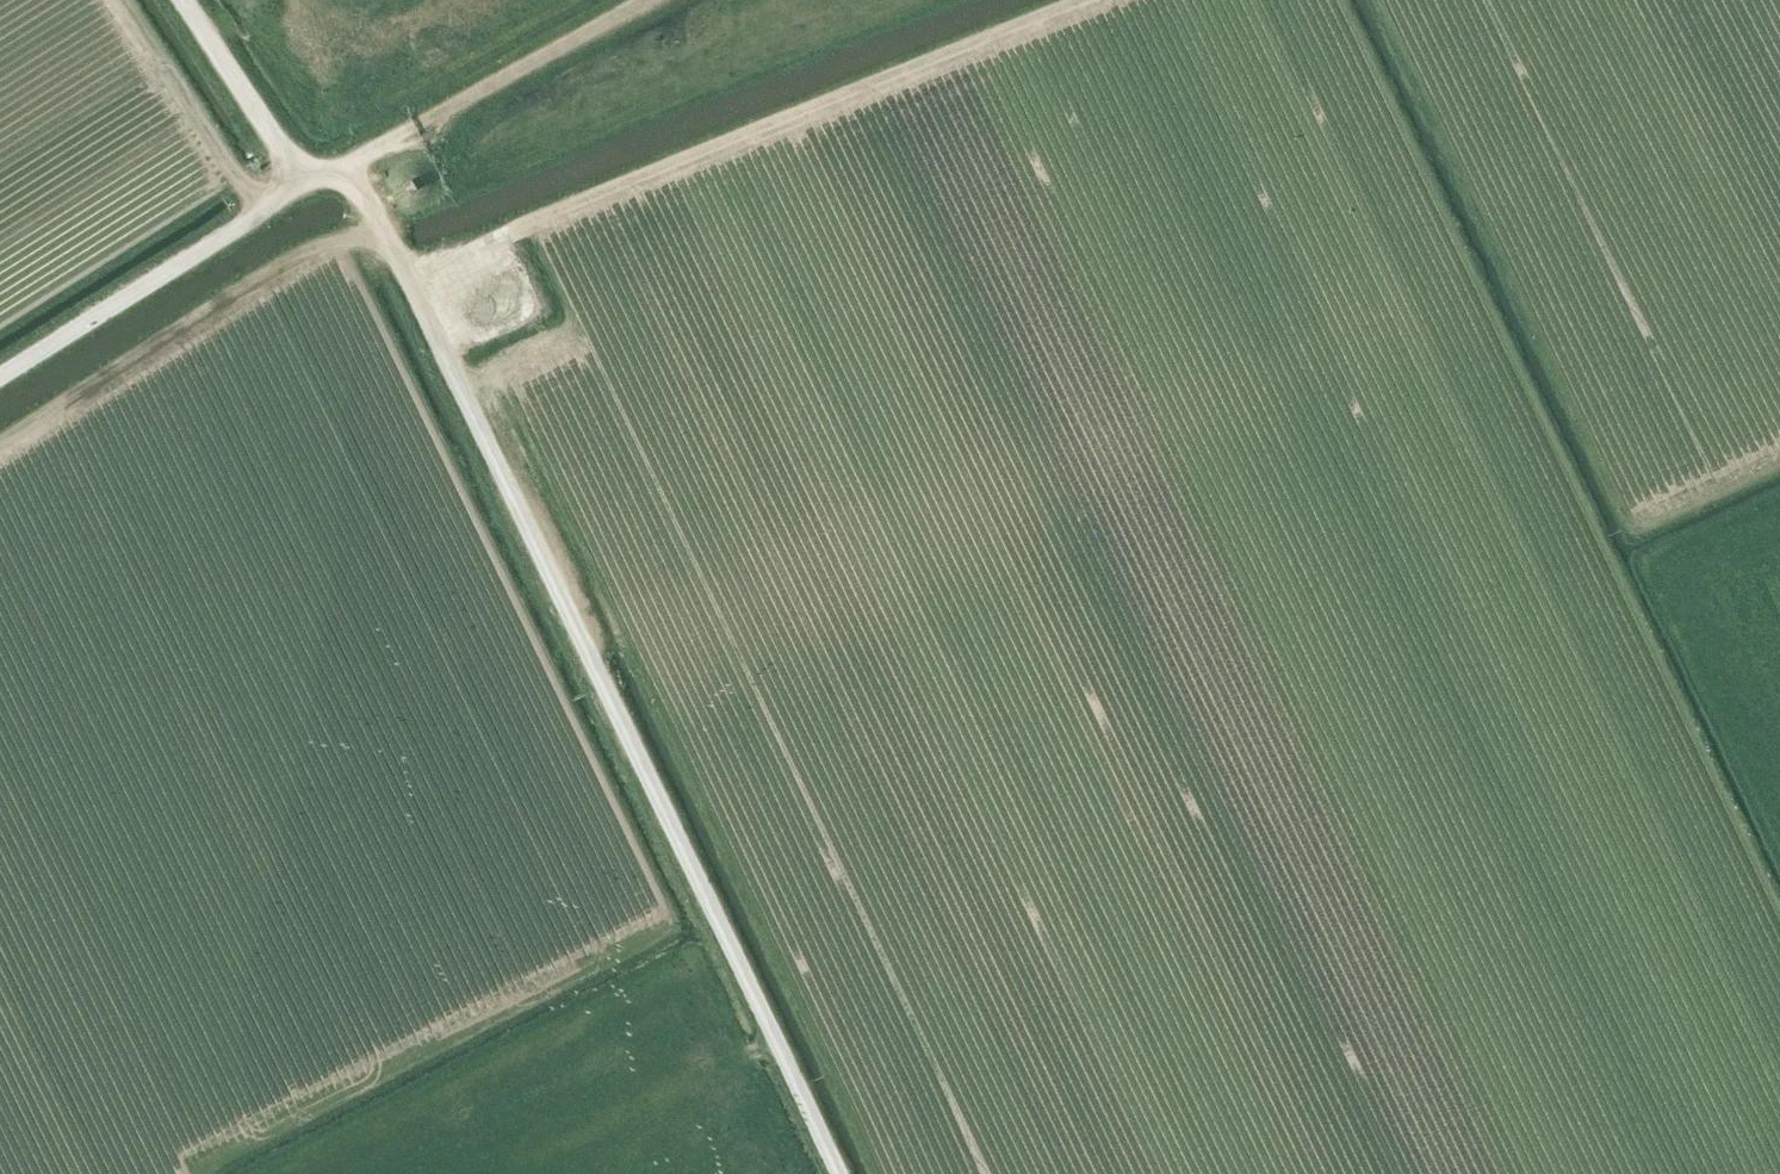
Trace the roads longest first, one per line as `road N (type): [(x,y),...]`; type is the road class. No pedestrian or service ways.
road 1 (track): [(839,1173),(371,205),(338,177),(378,147),(649,0)]
road 2 (track): [(1095,0),(400,265)]
road 3 (unclassified): [(299,164),(272,201),(240,226),(0,377)]
road 4 (unclassified): [(185,0),(299,164)]

